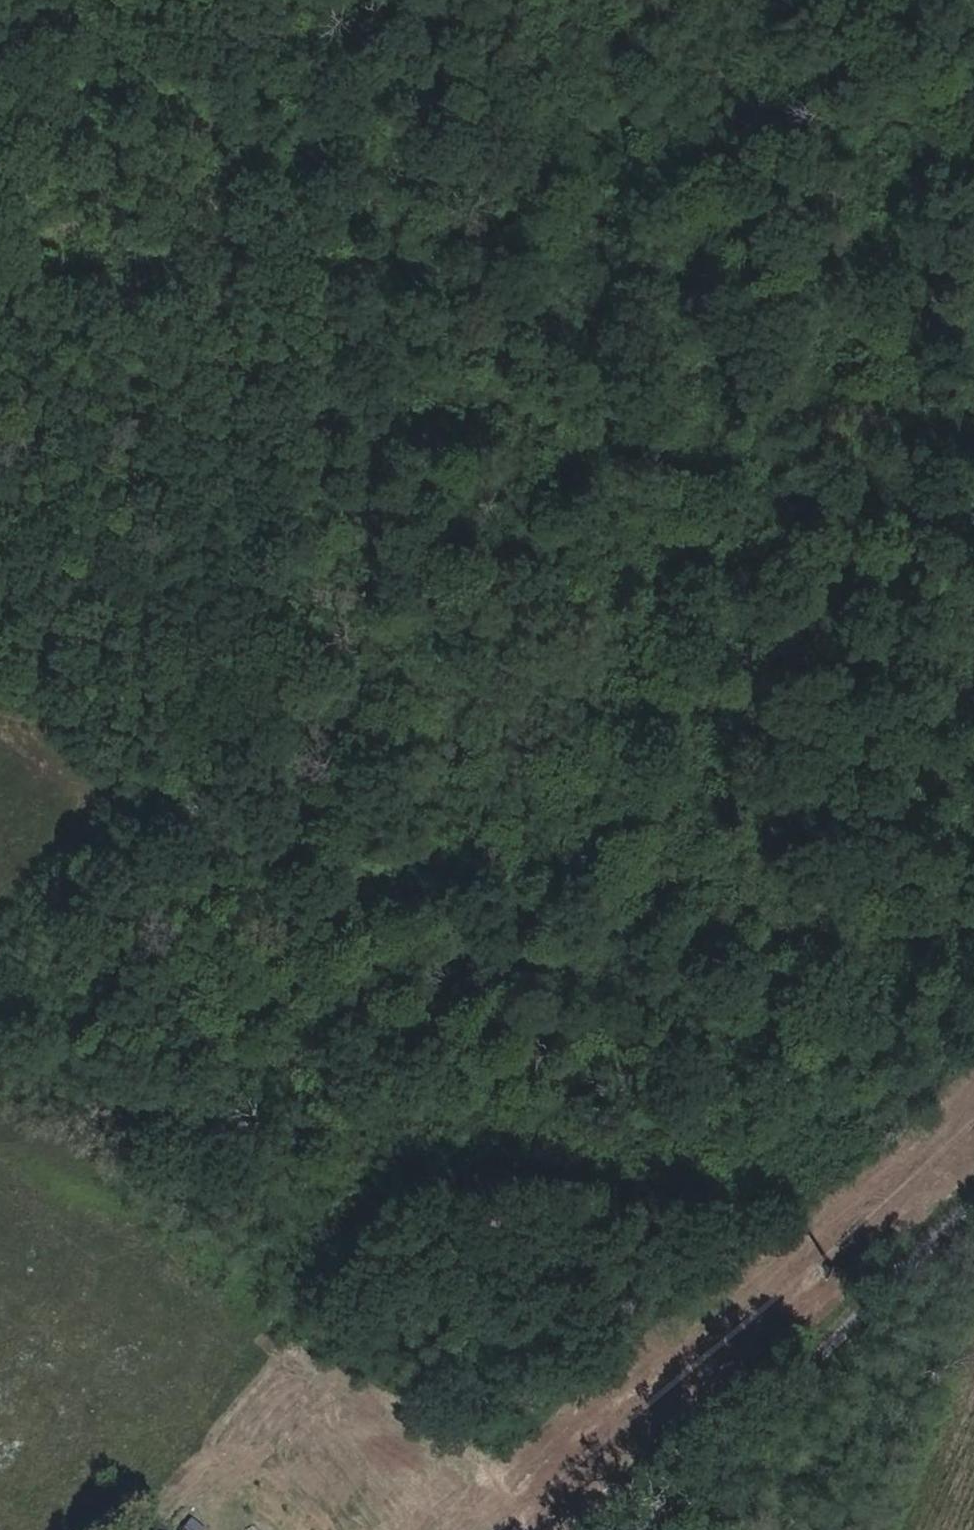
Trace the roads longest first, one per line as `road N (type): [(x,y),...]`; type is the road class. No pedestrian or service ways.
road 1 (track): [(973,1203),(673,1482),(609,1529)]

